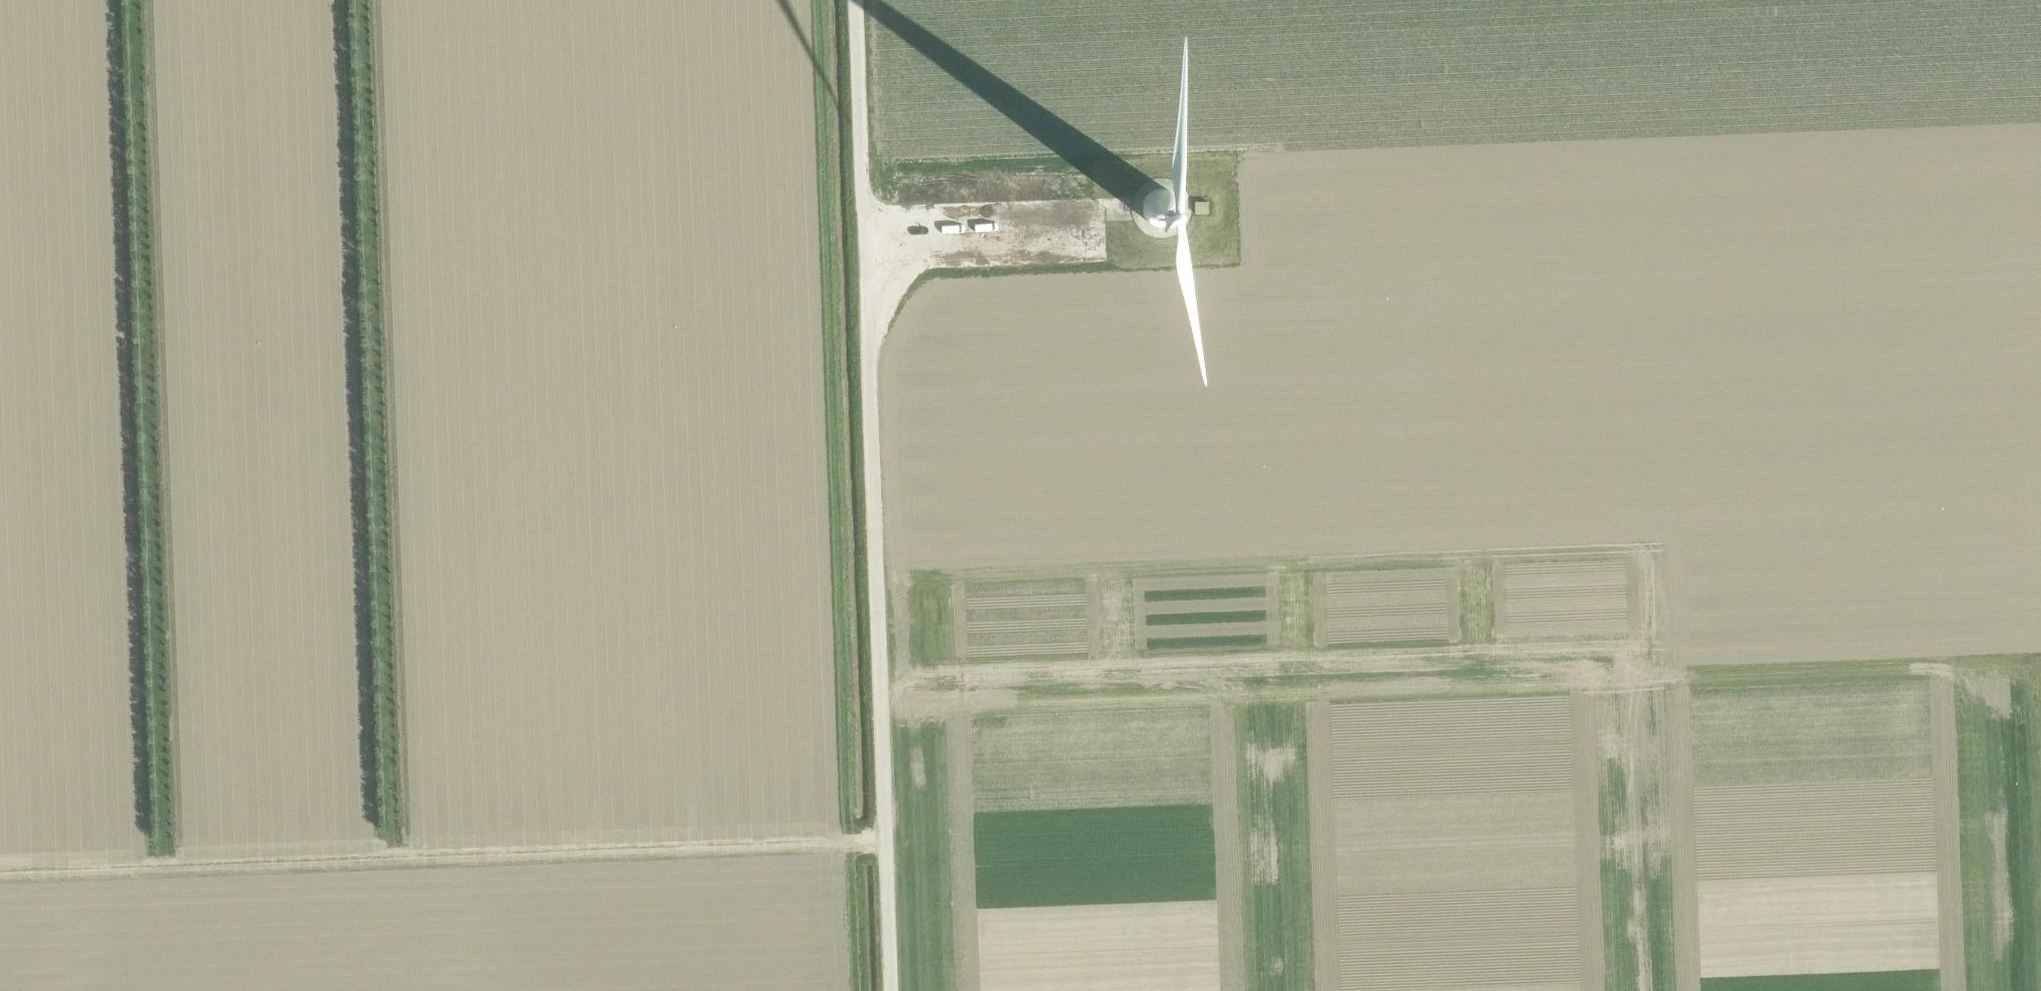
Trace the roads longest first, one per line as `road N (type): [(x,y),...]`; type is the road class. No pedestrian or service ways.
road 1 (track): [(891,990),(854,0)]

